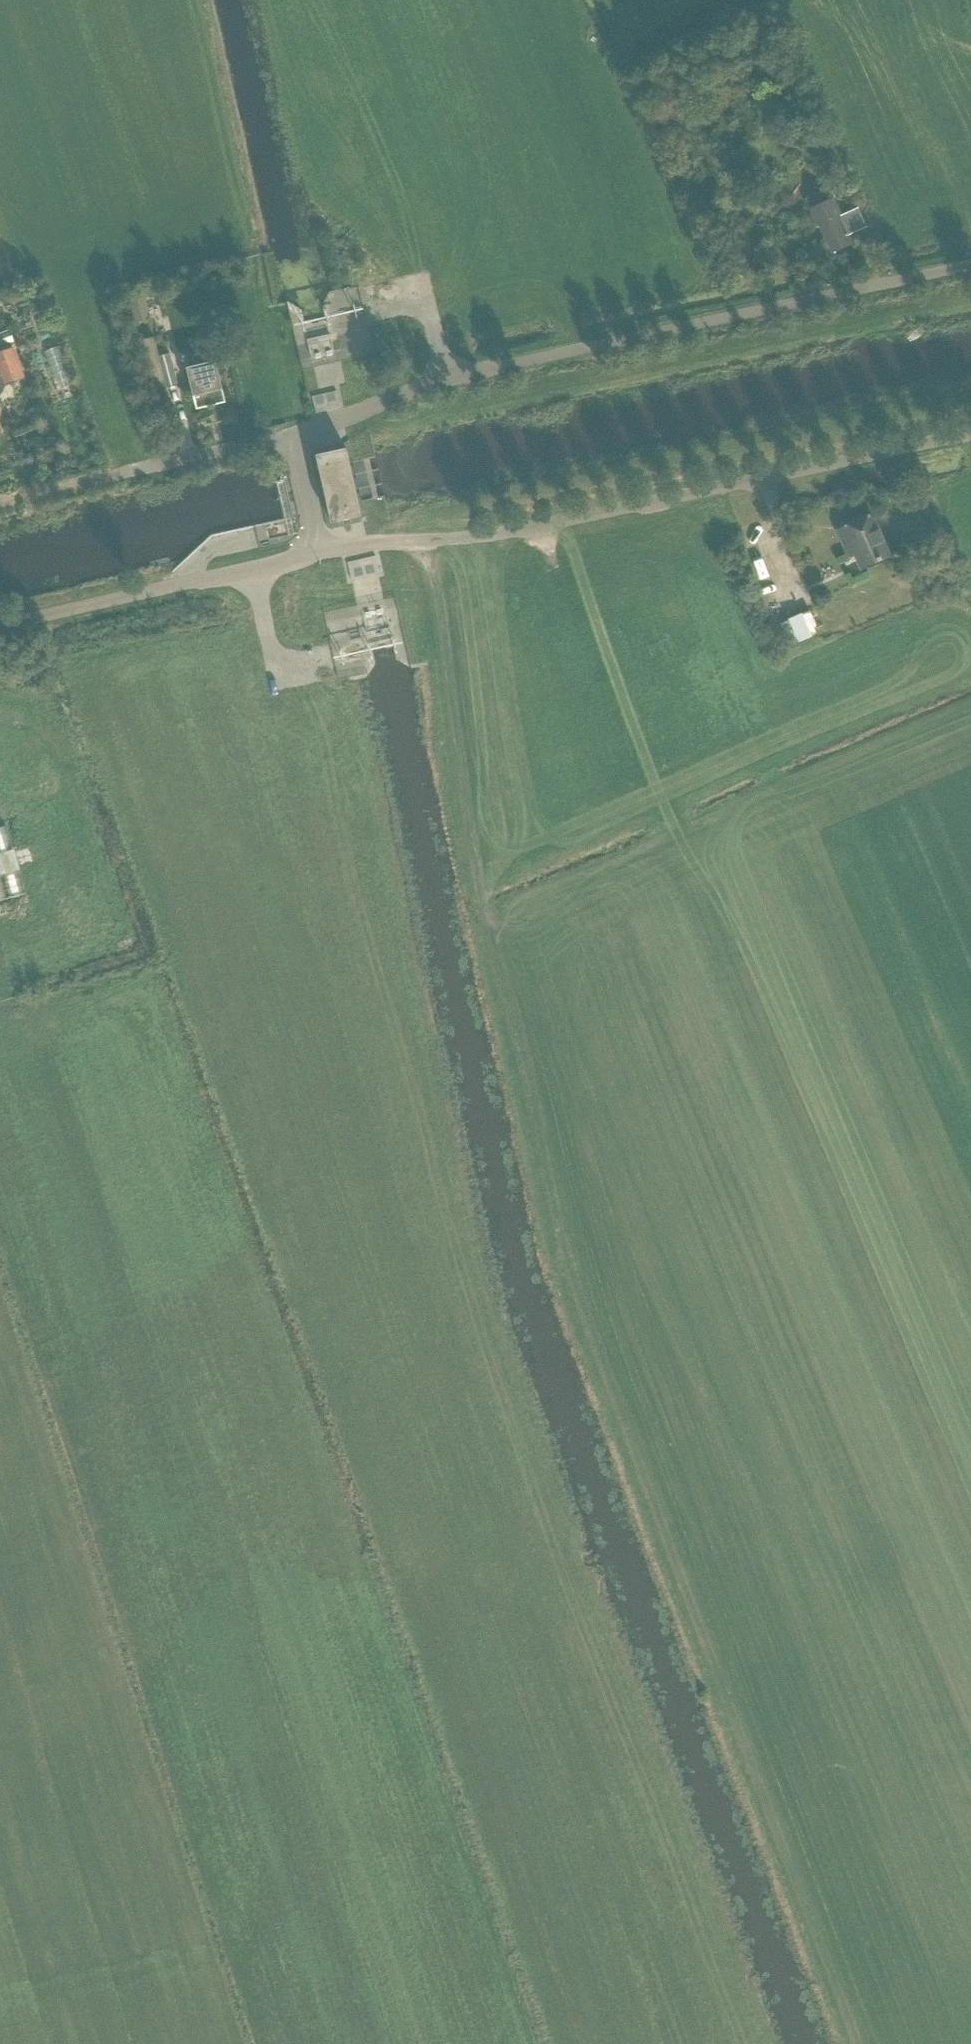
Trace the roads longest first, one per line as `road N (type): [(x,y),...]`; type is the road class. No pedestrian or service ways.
road 1 (unclassified): [(294,435),(456,378),(970,265)]
road 2 (unclassified): [(320,552),(509,531),(970,433)]
road 3 (unclassified): [(0,626),(320,552)]
road 4 (unclassified): [(0,506),(294,435)]

